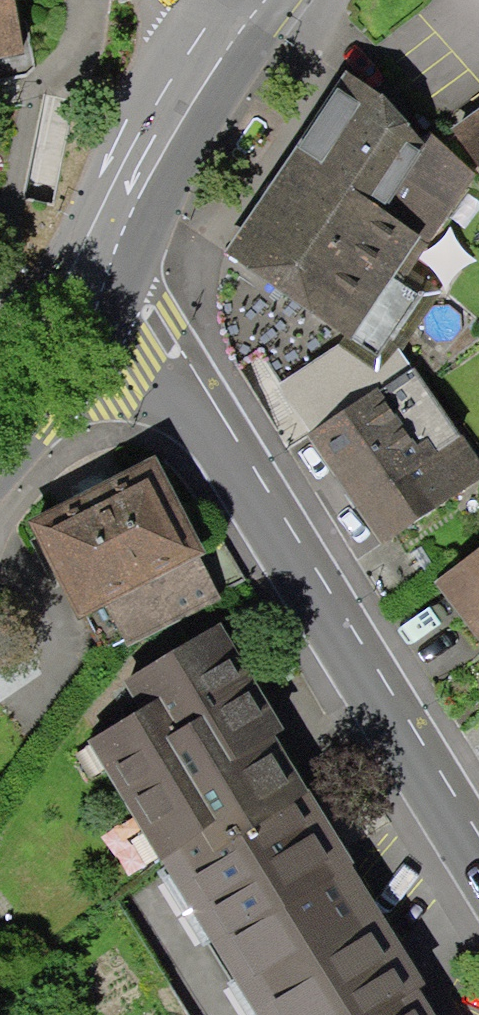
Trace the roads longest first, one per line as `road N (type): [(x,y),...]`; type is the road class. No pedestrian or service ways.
road 1 (secondary): [(97,282),(151,349),(478,873)]
road 2 (secondary): [(231,13),(97,282)]
road 3 (secondary): [(97,282),(0,430)]

